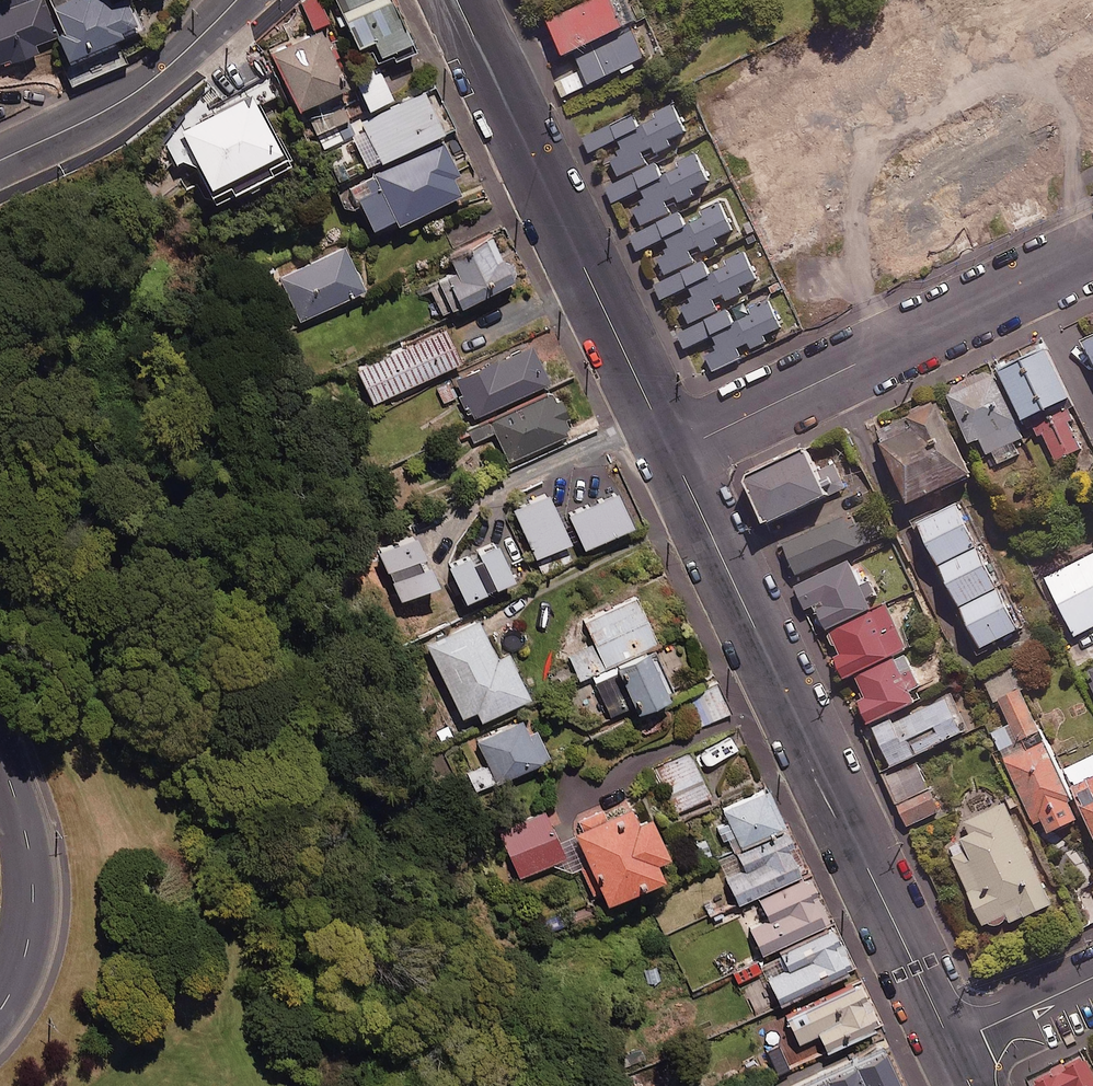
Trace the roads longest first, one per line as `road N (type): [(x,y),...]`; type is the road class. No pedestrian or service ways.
road 1 (residential): [(673,454),(958,1049)]
road 2 (residential): [(457,0),(673,454)]
road 3 (residential): [(1092,255),(673,454)]
road 4 (unclassified): [(243,0),(157,83),(0,158)]
road 5 (unclassified): [(0,749),(36,896),(32,951),(0,1010)]
road 6 (residential): [(1092,984),(958,1049)]

